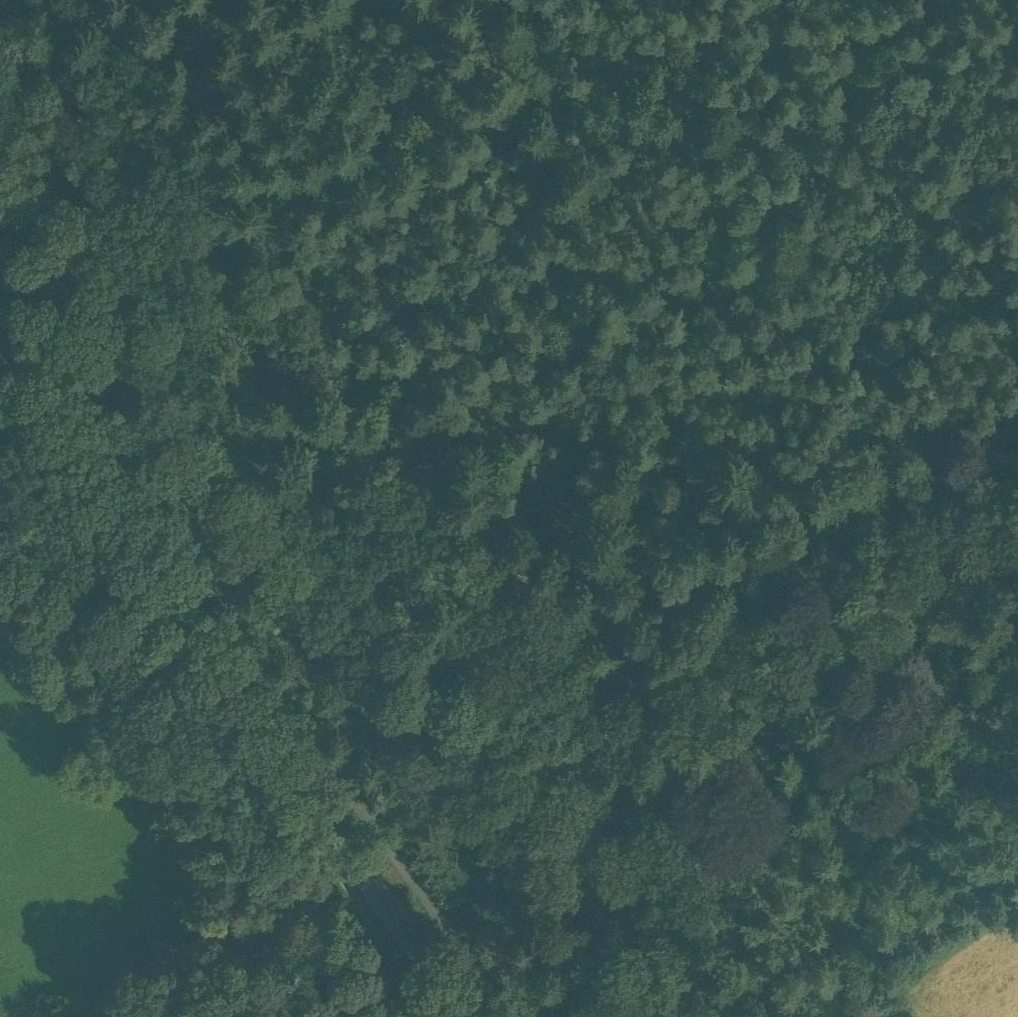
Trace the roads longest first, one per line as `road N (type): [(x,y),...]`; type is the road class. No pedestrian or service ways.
road 1 (secondary): [(469,1016),(0,373)]

